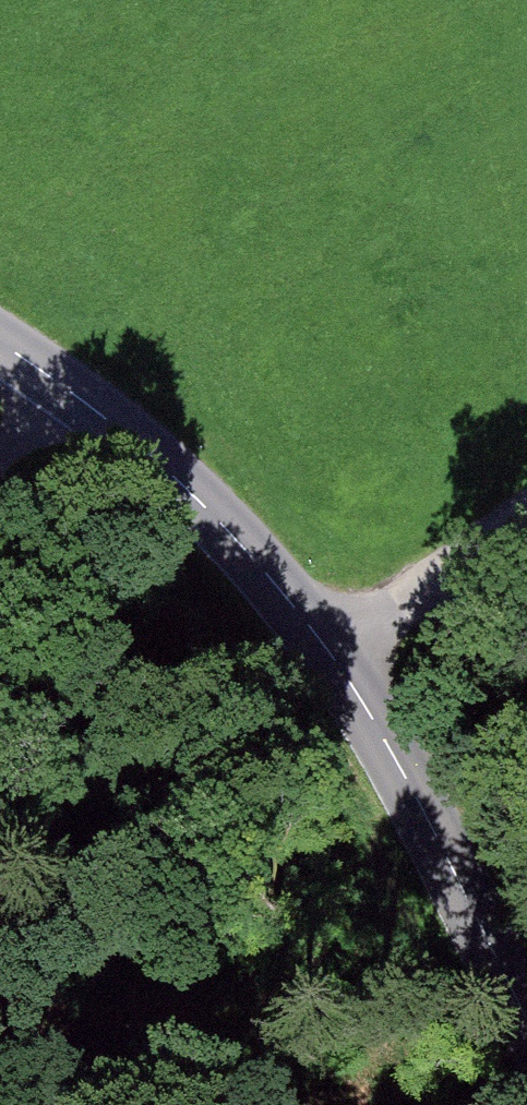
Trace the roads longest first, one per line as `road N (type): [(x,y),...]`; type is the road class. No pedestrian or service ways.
road 1 (tertiary): [(0,345),(176,476),(340,660),(401,763),(526,1019)]
road 2 (track): [(340,660),(526,545)]

